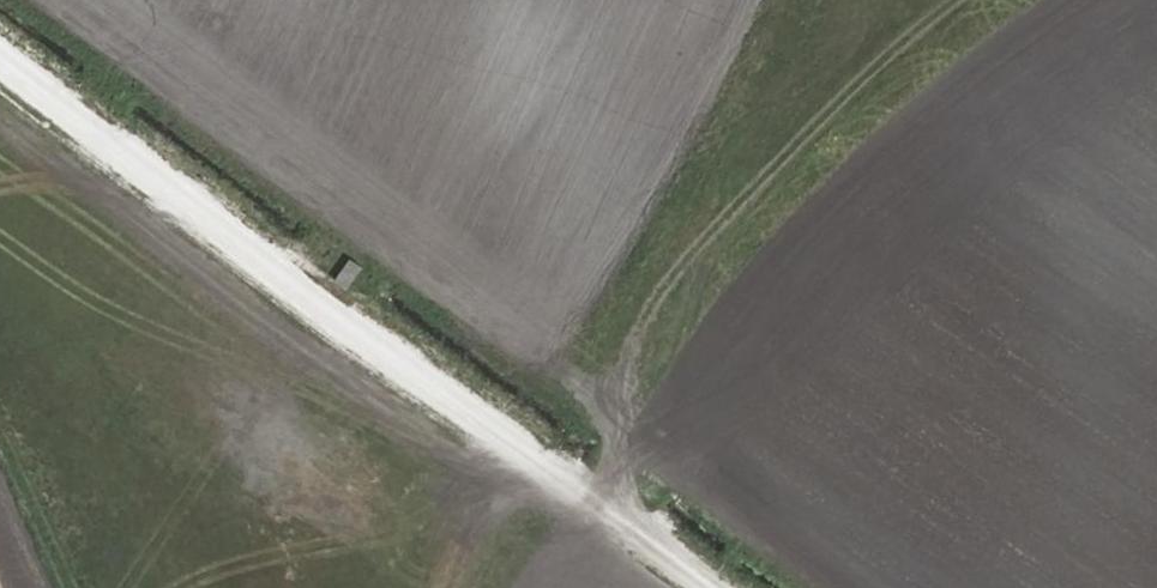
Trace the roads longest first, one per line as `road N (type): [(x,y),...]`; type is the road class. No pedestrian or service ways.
road 1 (track): [(719,587),(0,50)]
road 2 (track): [(987,0),(917,44),(722,257),(636,393),(622,477),(627,519)]

